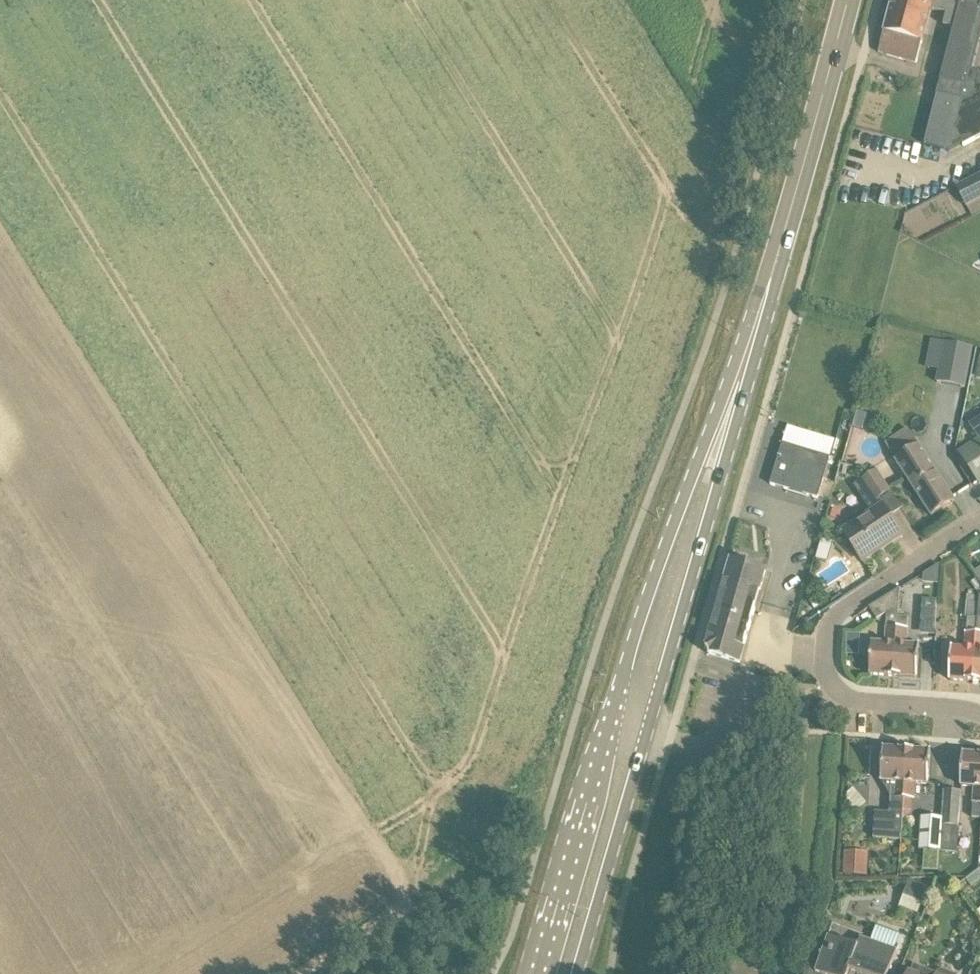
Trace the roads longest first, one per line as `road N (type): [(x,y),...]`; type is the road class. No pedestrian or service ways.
road 1 (primary): [(778,264),(642,642),(538,973)]
road 2 (primary): [(579,973),(765,337),(778,264)]
road 3 (residential): [(979,711),(844,695),(832,682),(831,636),(850,605),(979,525)]
road 4 (primary): [(778,264),(846,0)]
road 5 (track): [(310,973),(455,877)]

